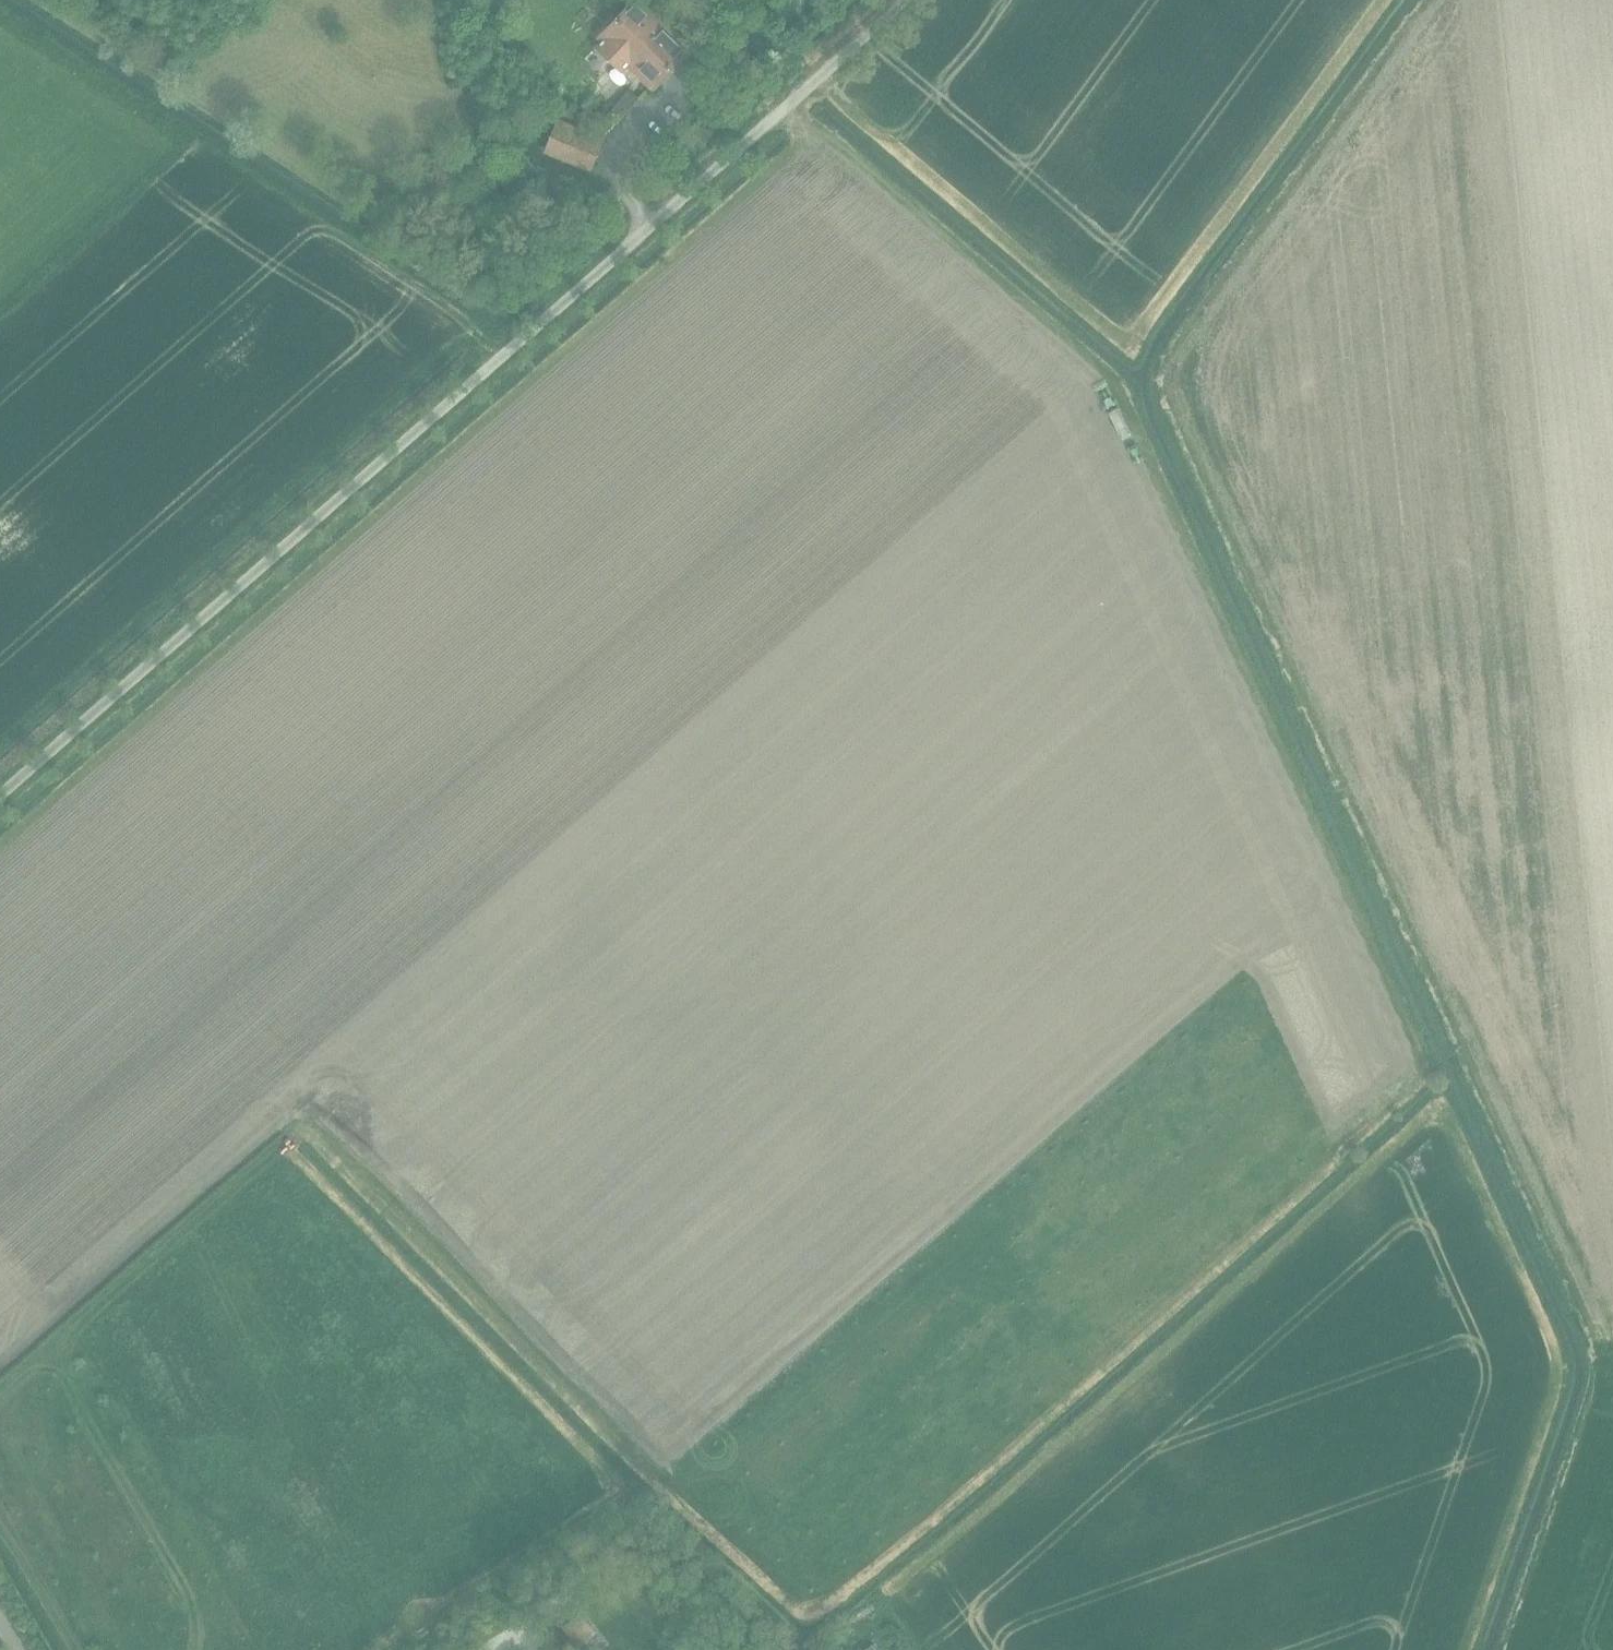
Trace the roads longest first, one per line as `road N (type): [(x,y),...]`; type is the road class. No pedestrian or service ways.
road 1 (unclassified): [(0,794),(904,0)]

